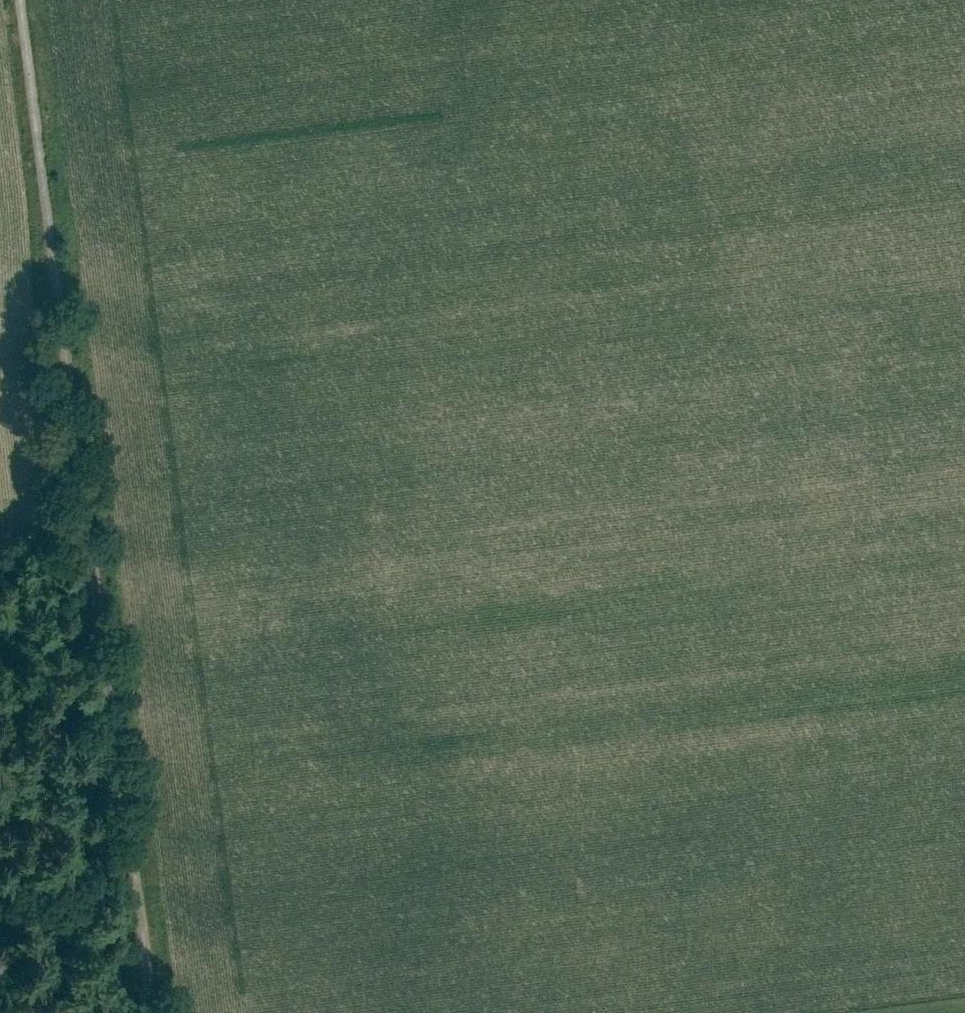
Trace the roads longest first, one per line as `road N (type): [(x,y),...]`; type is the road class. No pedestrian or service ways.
road 1 (track): [(22,0),(144,1012)]

